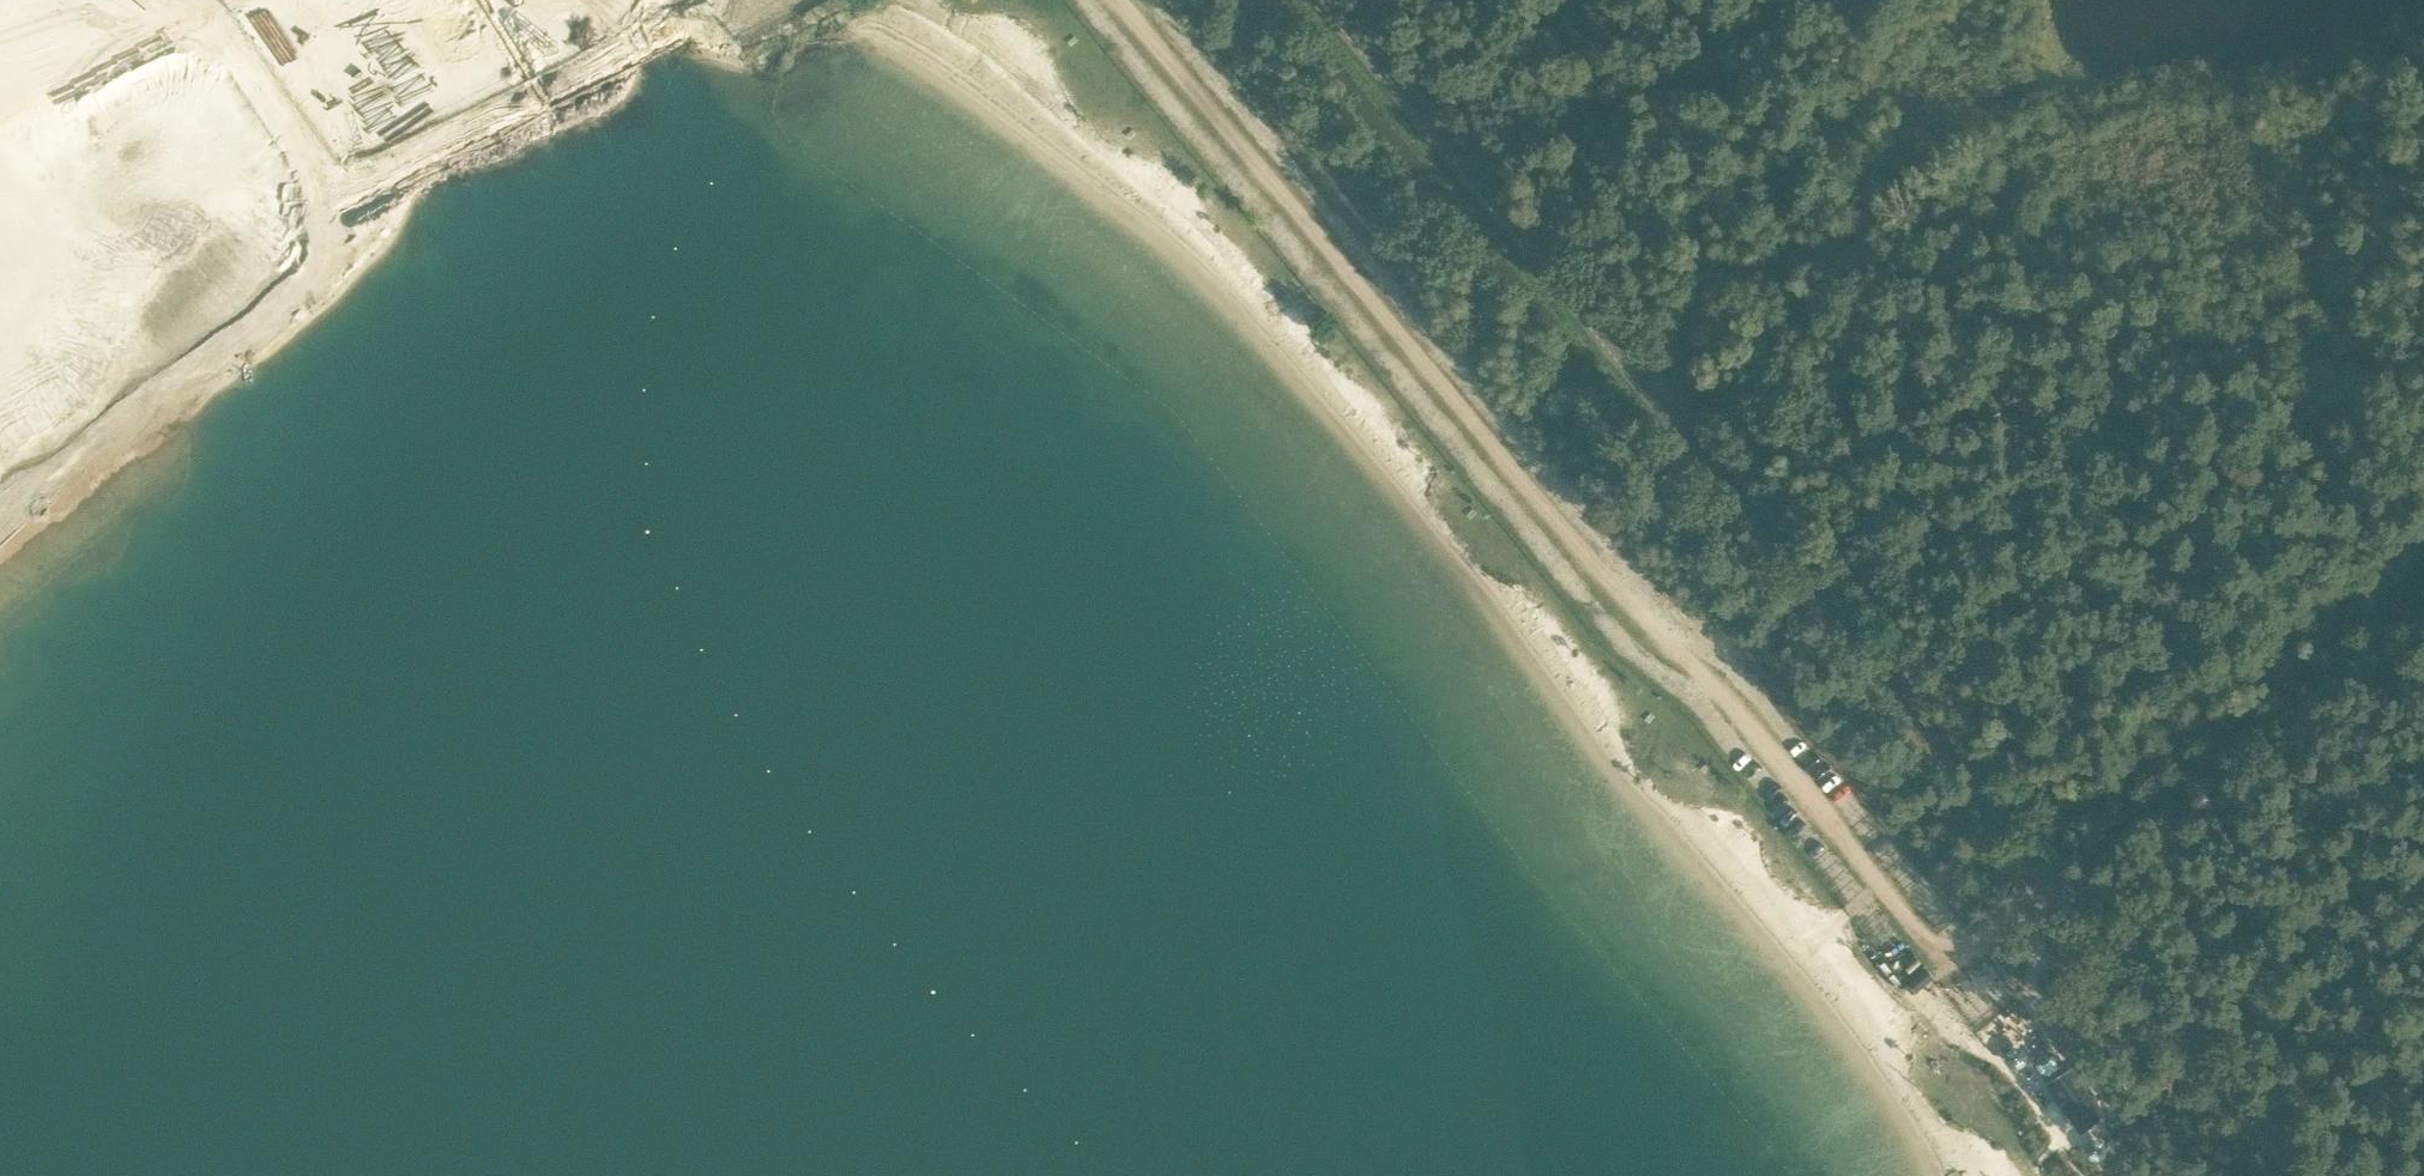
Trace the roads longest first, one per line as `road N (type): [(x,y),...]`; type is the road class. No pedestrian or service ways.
road 1 (unclassified): [(2301,1175),(1337,0)]

